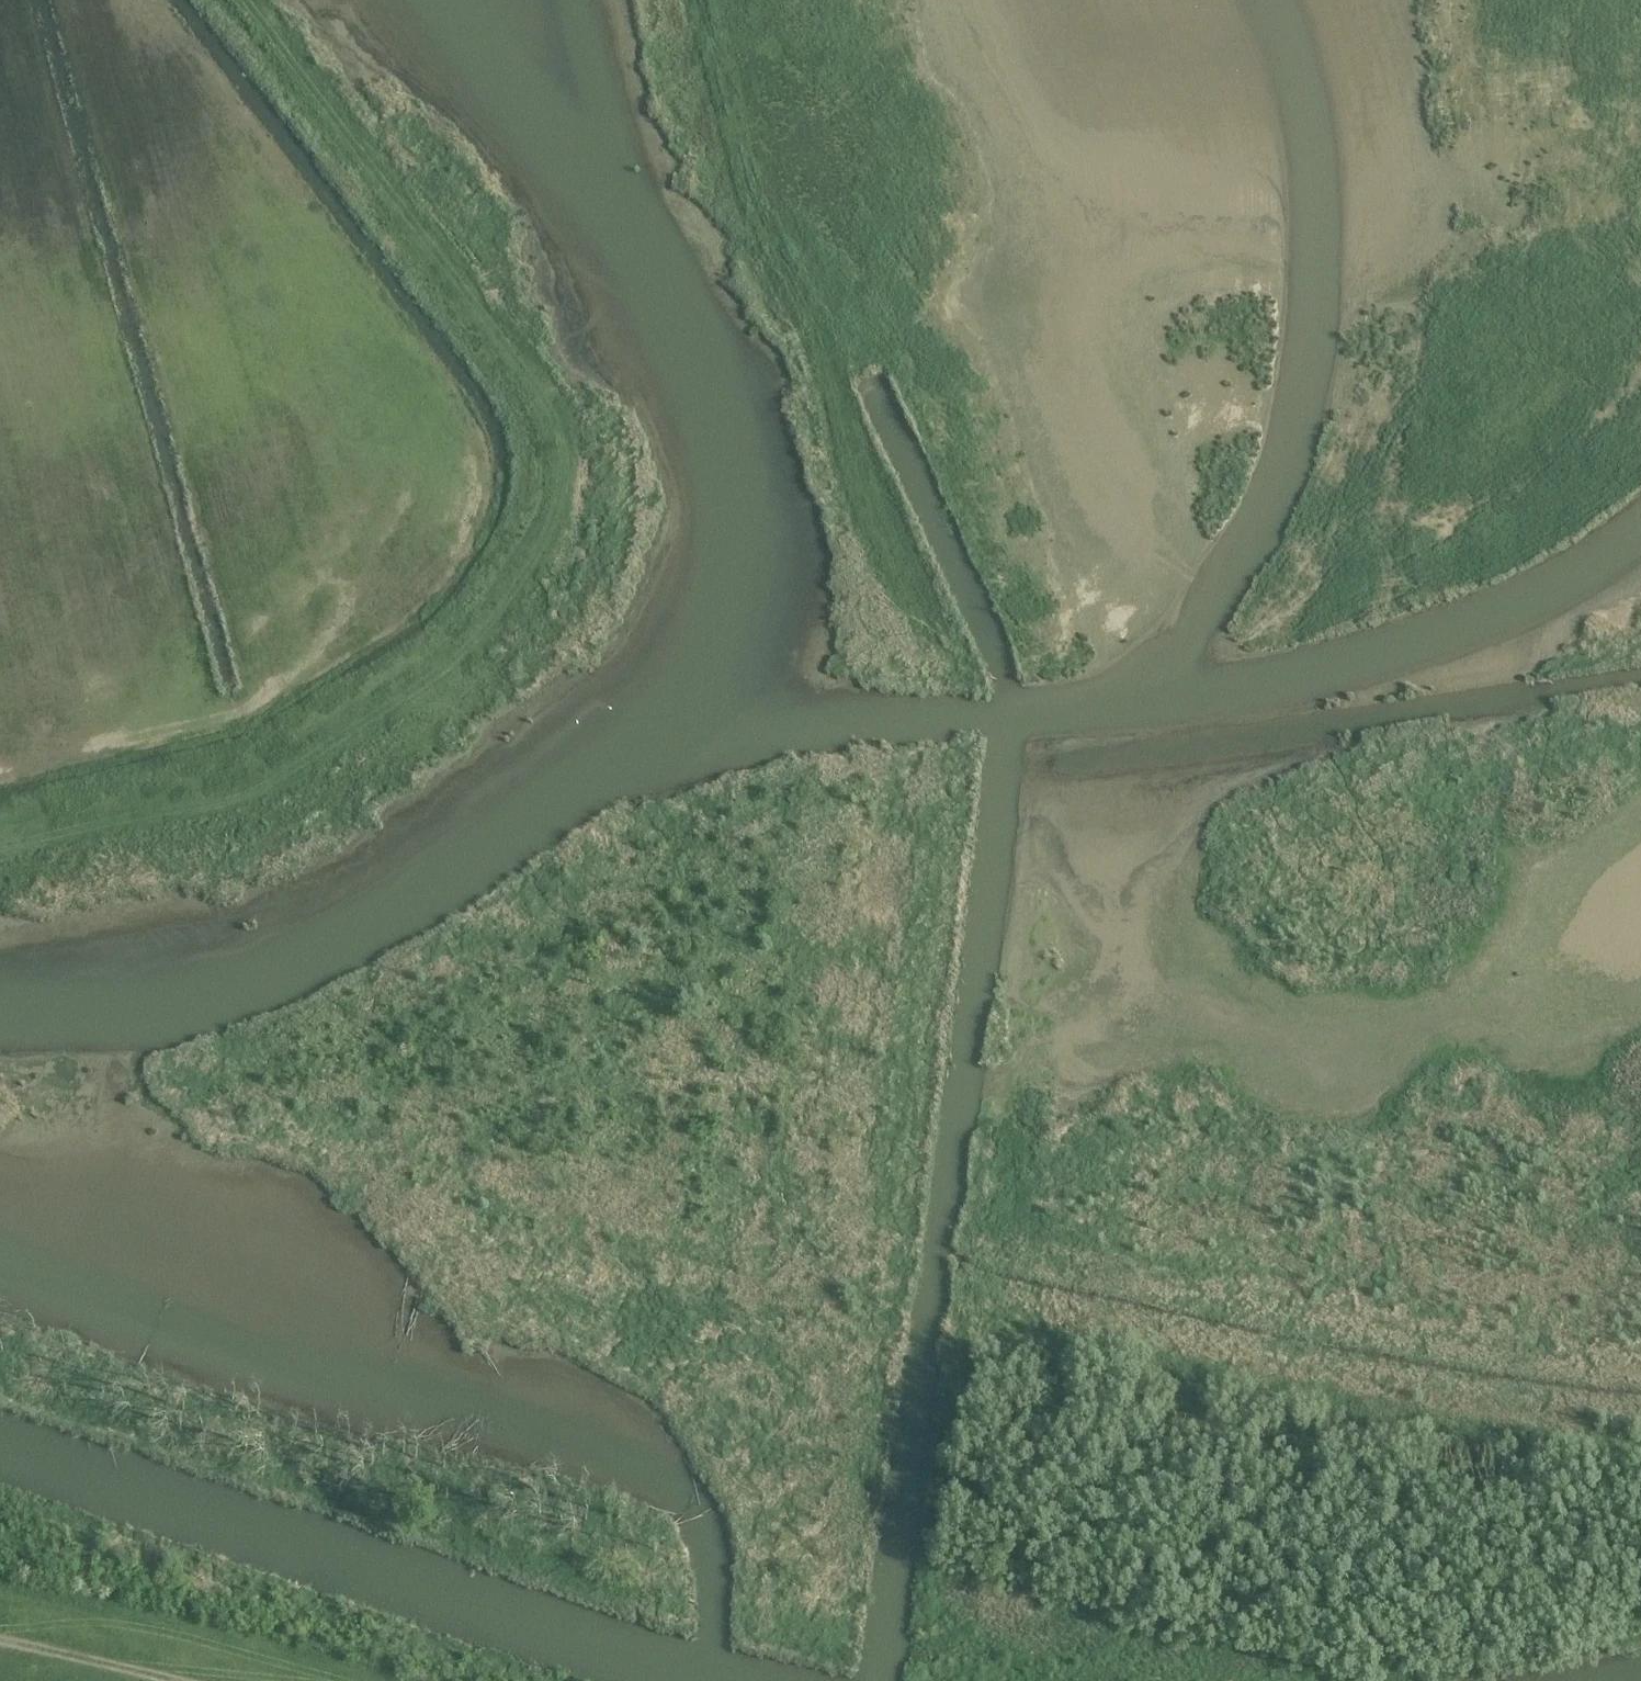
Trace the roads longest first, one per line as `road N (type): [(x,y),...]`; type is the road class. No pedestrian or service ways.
road 1 (track): [(186,1680),(0,1641)]

